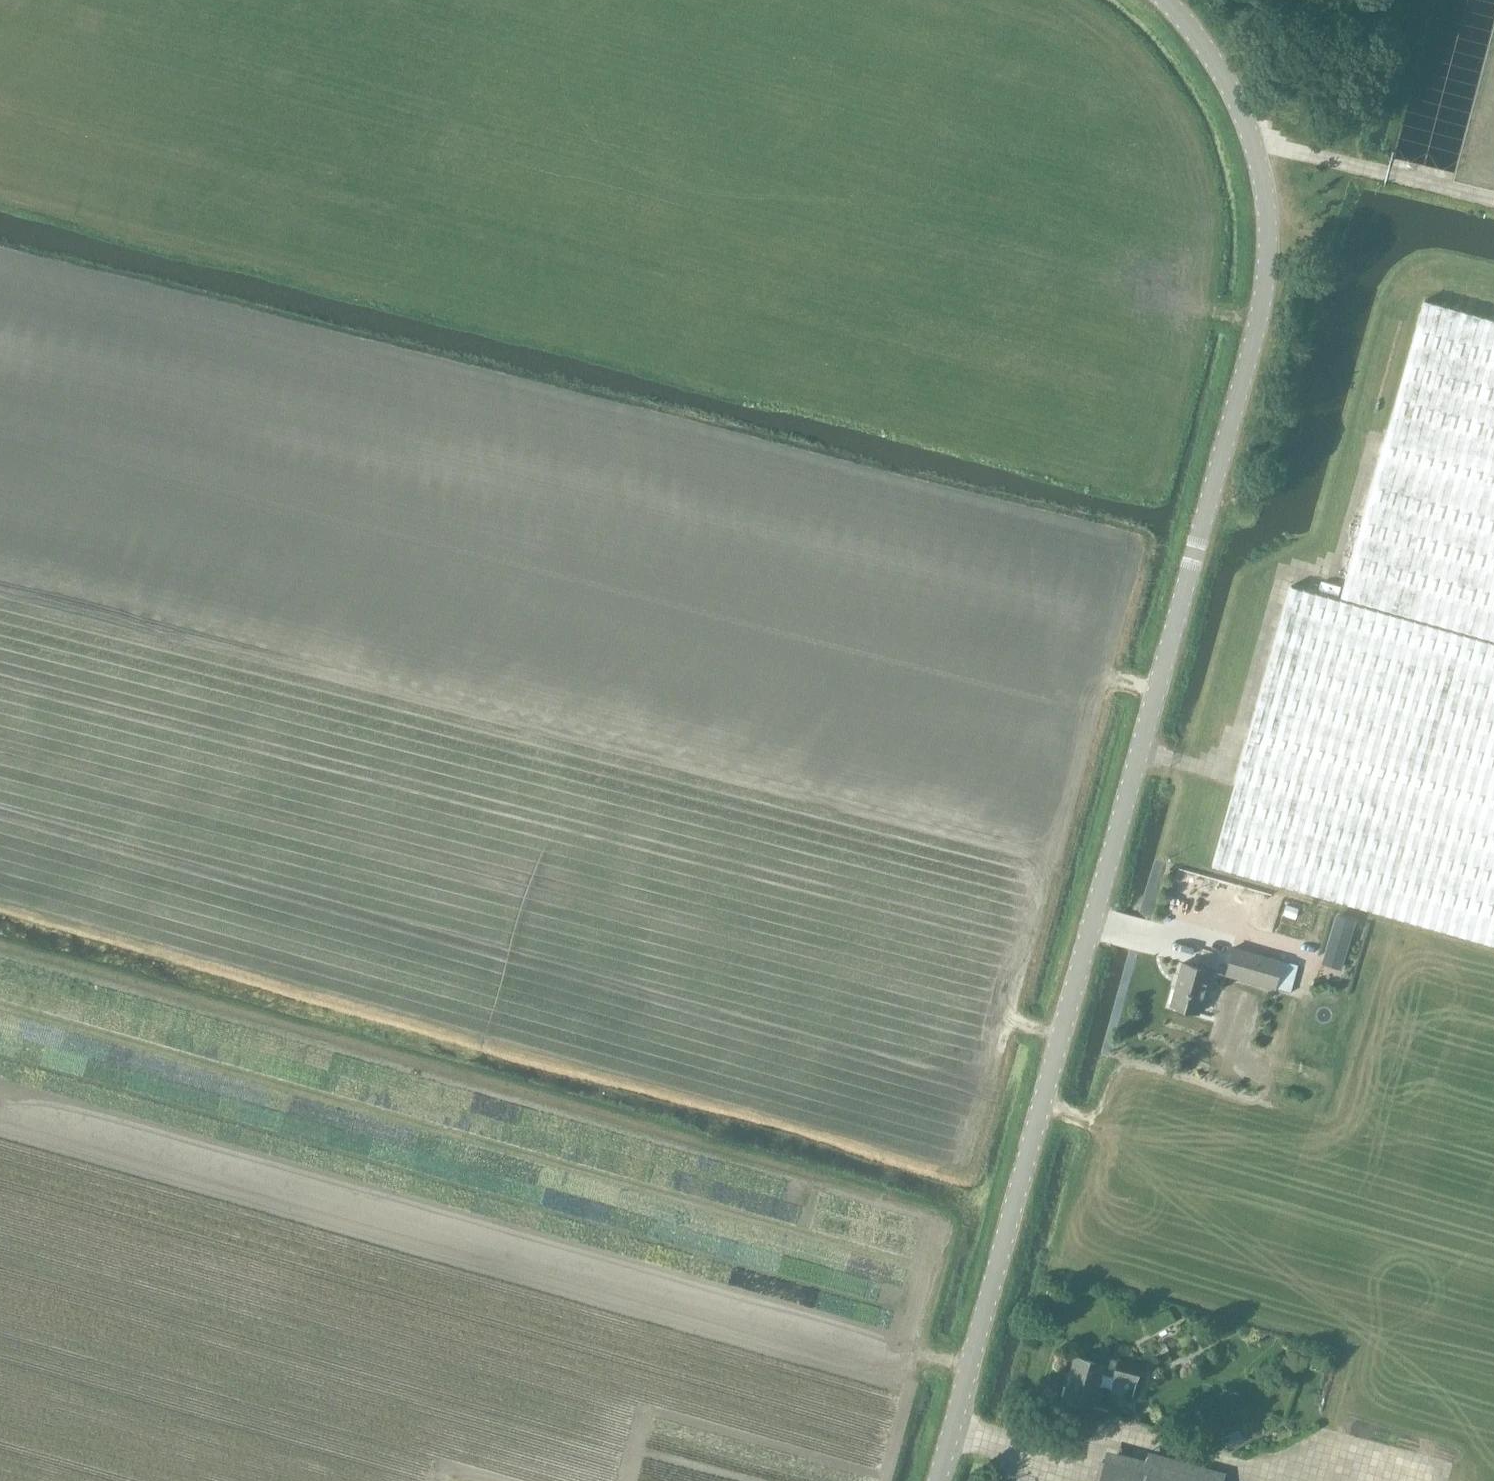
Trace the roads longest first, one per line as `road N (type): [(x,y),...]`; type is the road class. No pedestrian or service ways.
road 1 (unclassified): [(937,1480),(1267,299),(1271,221),(1247,119),(1211,54),(1164,0)]

